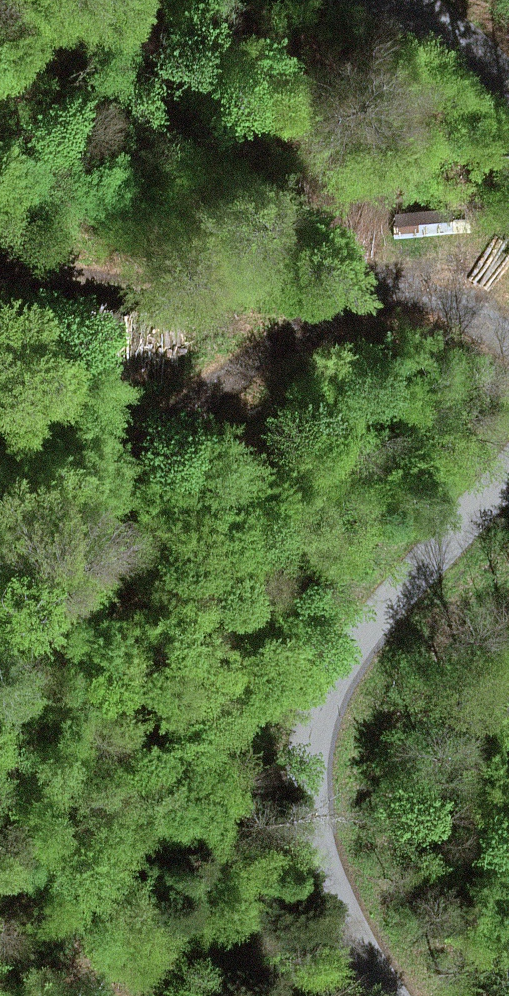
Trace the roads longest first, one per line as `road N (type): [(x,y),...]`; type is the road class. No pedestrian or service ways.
road 1 (track): [(508,330),(422,295),(339,288),(195,385),(61,543),(0,631)]
road 2 (unclassified): [(508,477),(416,576),(331,692),(320,807),(341,897),(396,995)]
road 3 (track): [(339,288),(101,281),(0,256)]

